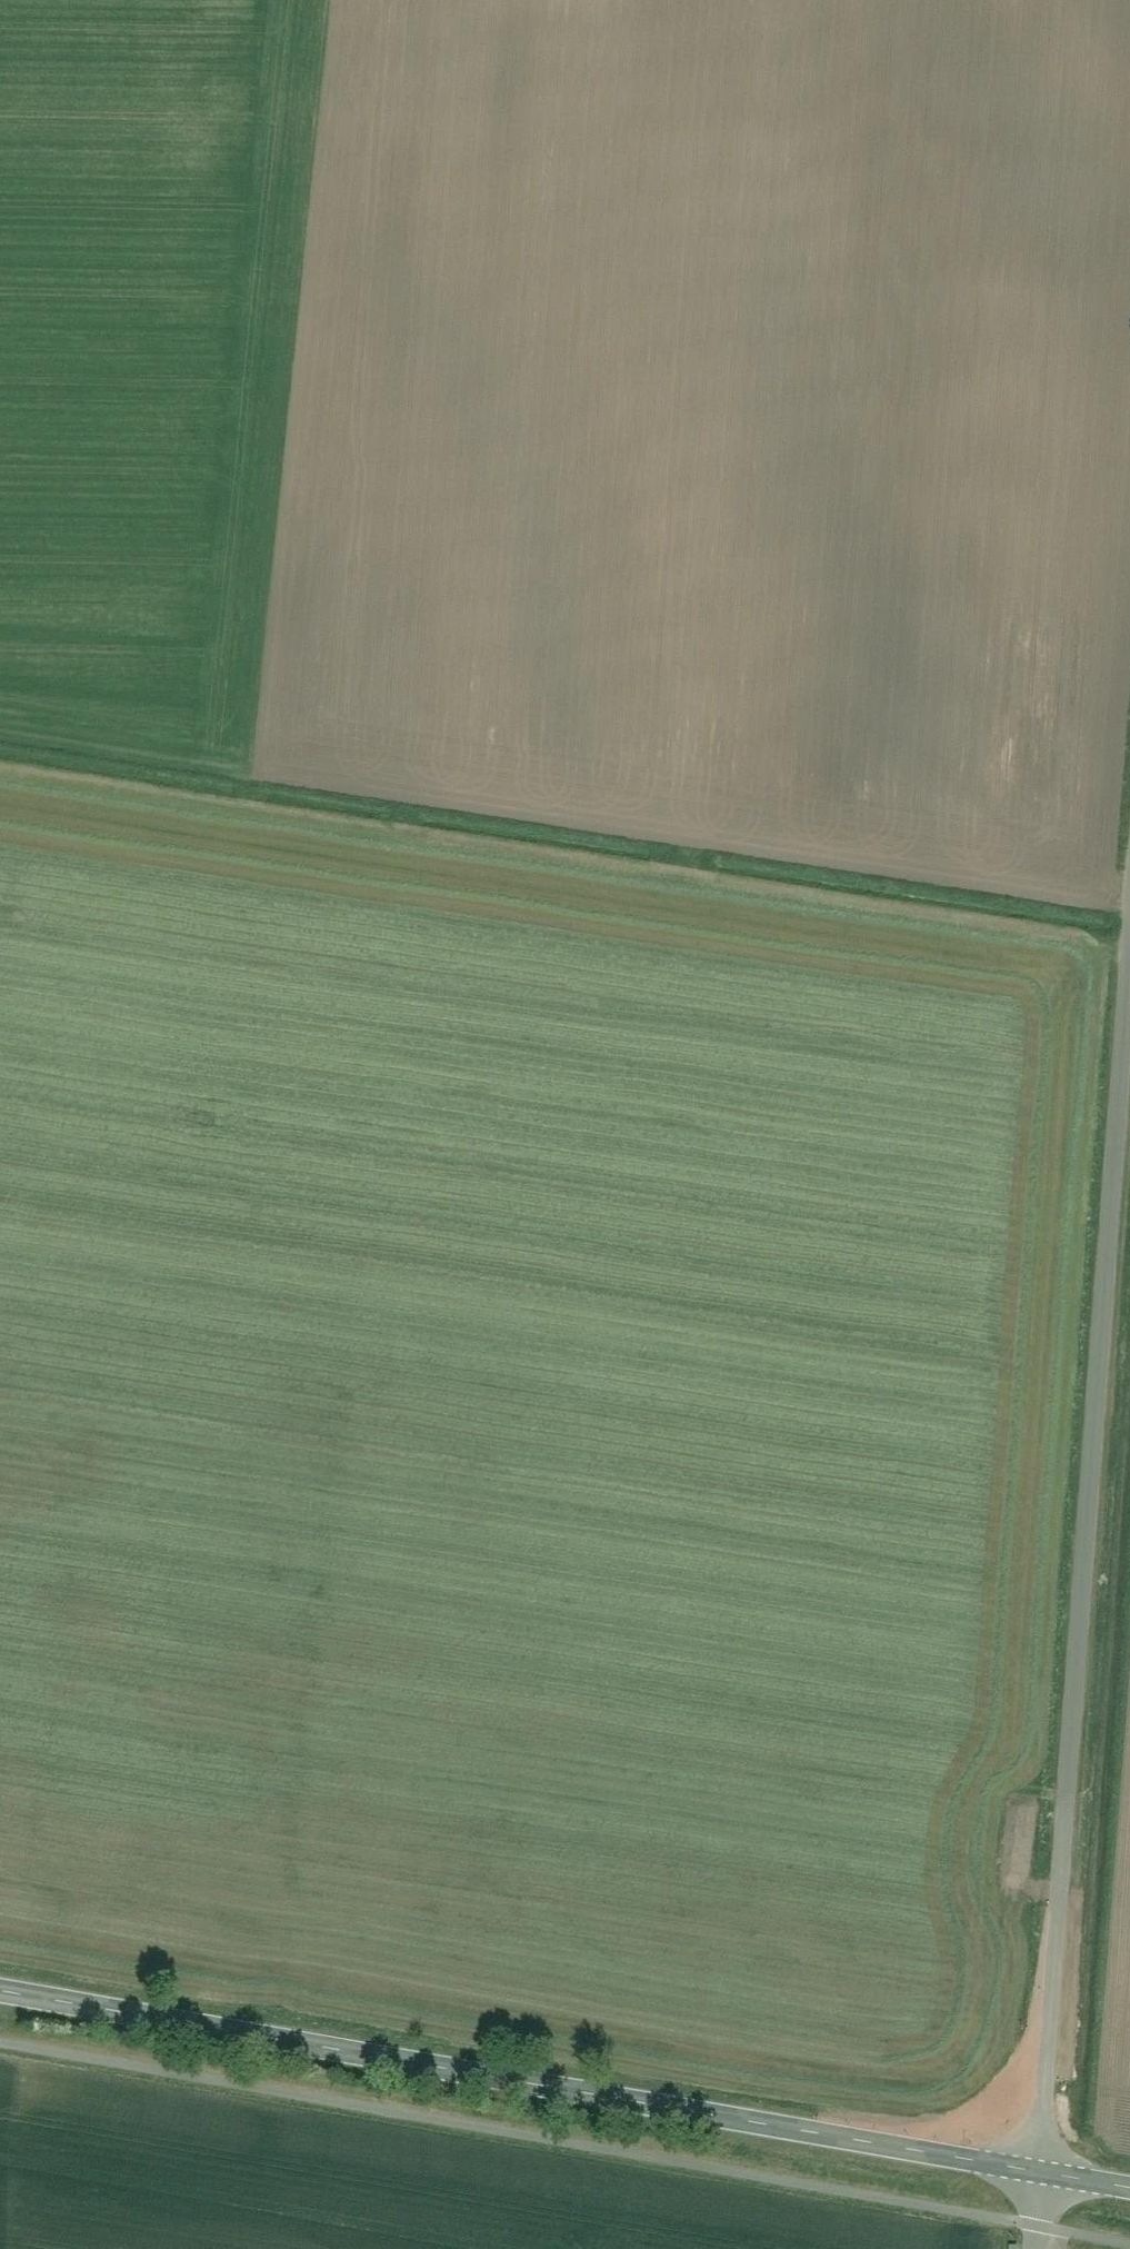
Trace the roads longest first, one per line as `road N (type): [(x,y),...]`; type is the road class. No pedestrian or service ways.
road 1 (unclassified): [(1129,1040),(1047,2170)]
road 2 (tertiary): [(0,1986),(1047,2170)]

